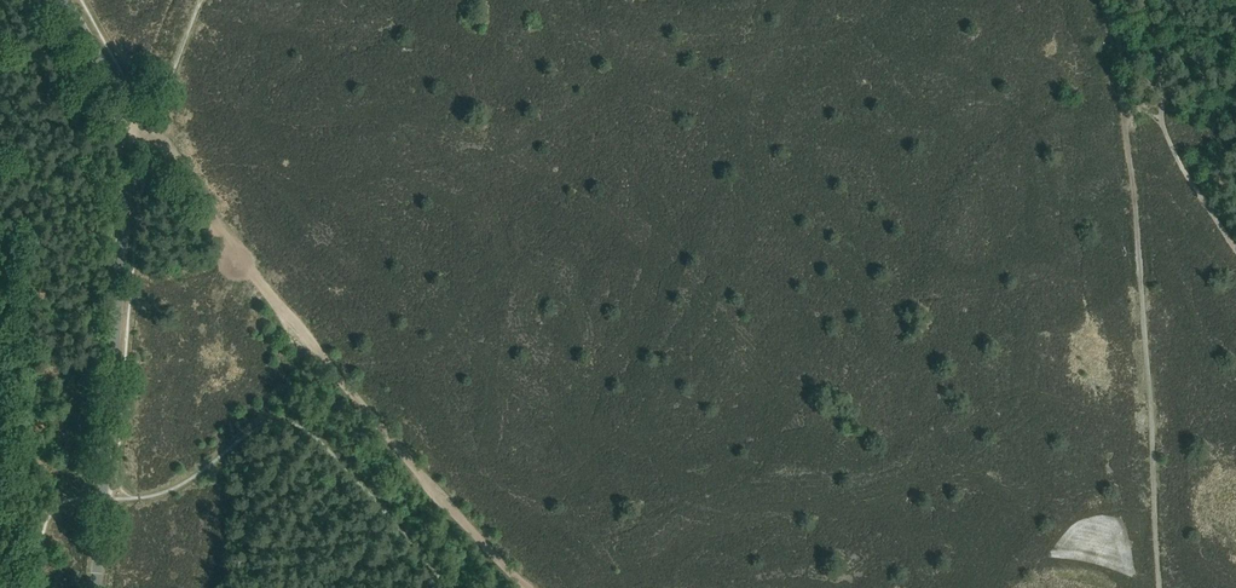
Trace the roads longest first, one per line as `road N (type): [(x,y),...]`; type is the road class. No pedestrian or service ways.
road 1 (unclassified): [(94,587),(126,171),(111,89),(65,0)]
road 2 (track): [(1101,0),(1134,209),(1162,587)]
road 3 (track): [(525,587),(461,524),(284,305)]
road 4 (track): [(284,305),(149,152)]

